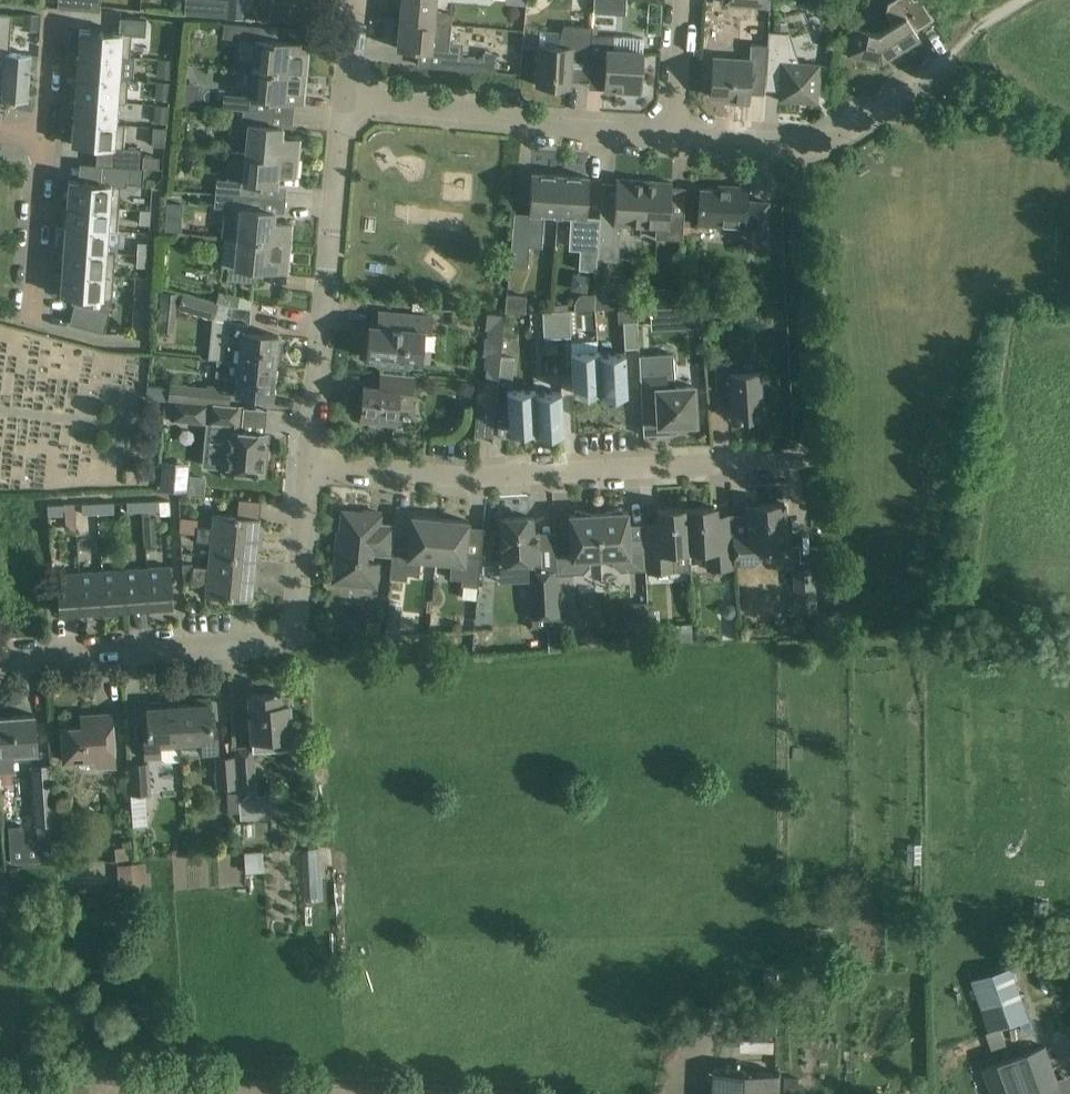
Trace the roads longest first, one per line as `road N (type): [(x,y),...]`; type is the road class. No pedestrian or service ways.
road 1 (residential): [(307,461),(464,476),(803,457)]
road 2 (residential): [(0,659),(271,641),(291,630),(298,614),(307,461)]
road 3 (residential): [(307,461),(347,97)]
road 4 (residential): [(677,139),(544,129),(508,112),(347,97)]
road 5 (residential): [(952,54),(870,114),(790,145),(677,139)]
road 6 (residential): [(47,131),(34,320)]
road 7 (residential): [(677,139),(685,0)]
road 8 (residential): [(55,11),(47,131)]

